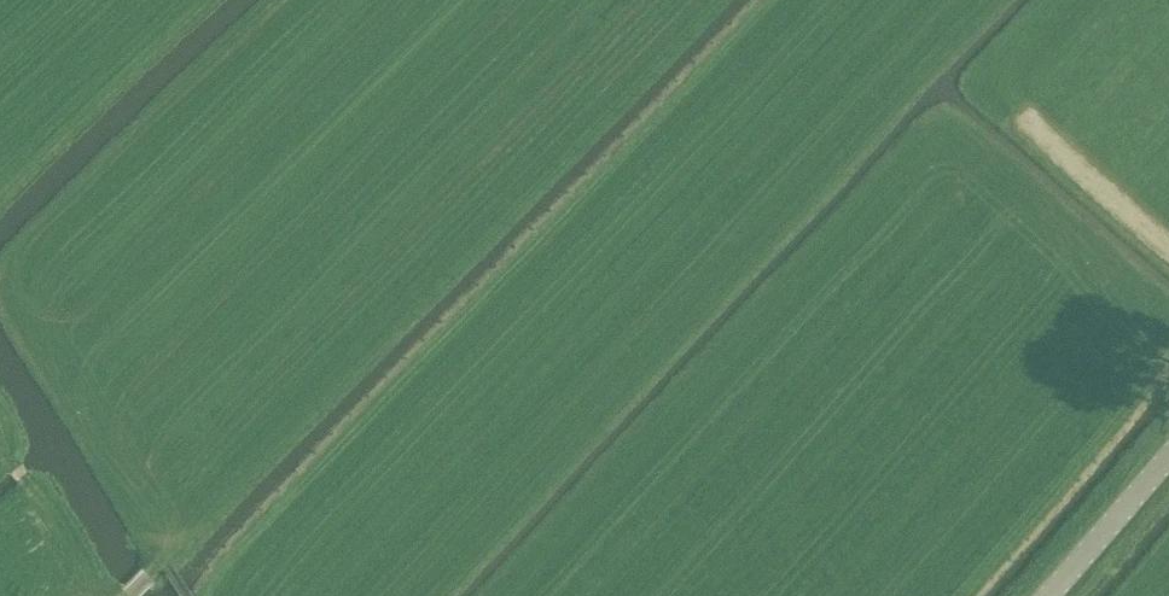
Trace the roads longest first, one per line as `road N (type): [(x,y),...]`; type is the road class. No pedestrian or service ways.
road 1 (unclassified): [(1039,595),(1168,448)]

